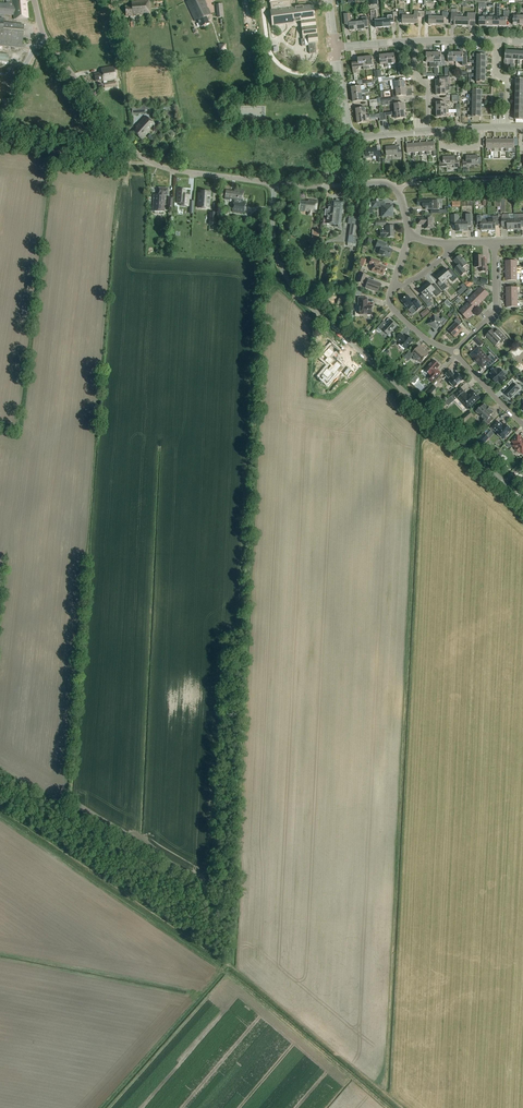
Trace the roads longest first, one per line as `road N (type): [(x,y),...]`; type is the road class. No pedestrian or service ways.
road 1 (unclassified): [(522,497),(296,292),(274,241),(274,183)]
road 2 (unclassified): [(274,183),(180,172),(139,155),(47,41)]
road 3 (track): [(151,162),(0,142)]
road 4 (residential): [(456,354),(495,312),(495,243)]

